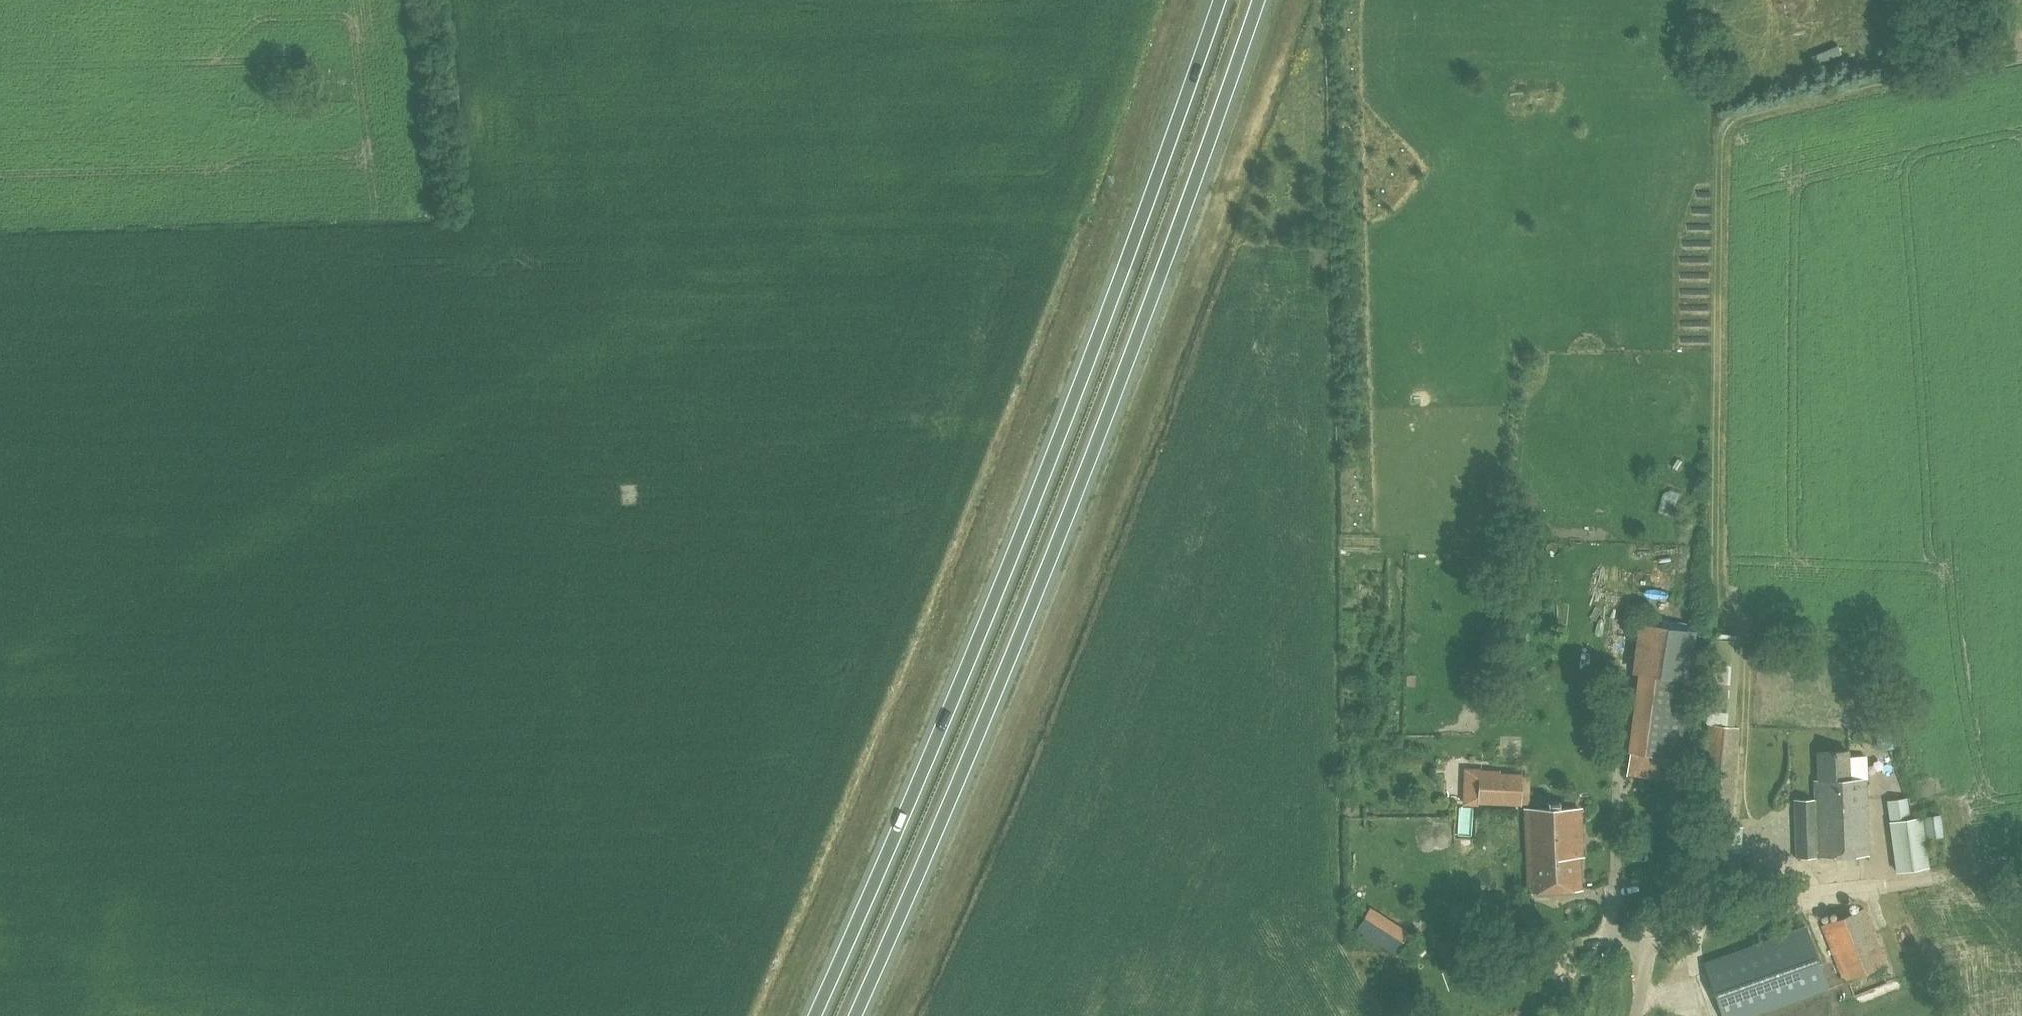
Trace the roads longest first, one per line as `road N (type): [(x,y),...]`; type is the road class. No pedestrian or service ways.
road 1 (trunk): [(852,1015),(1038,597),(1260,0)]
road 2 (trunk): [(1215,0),(999,598),(817,1015)]

